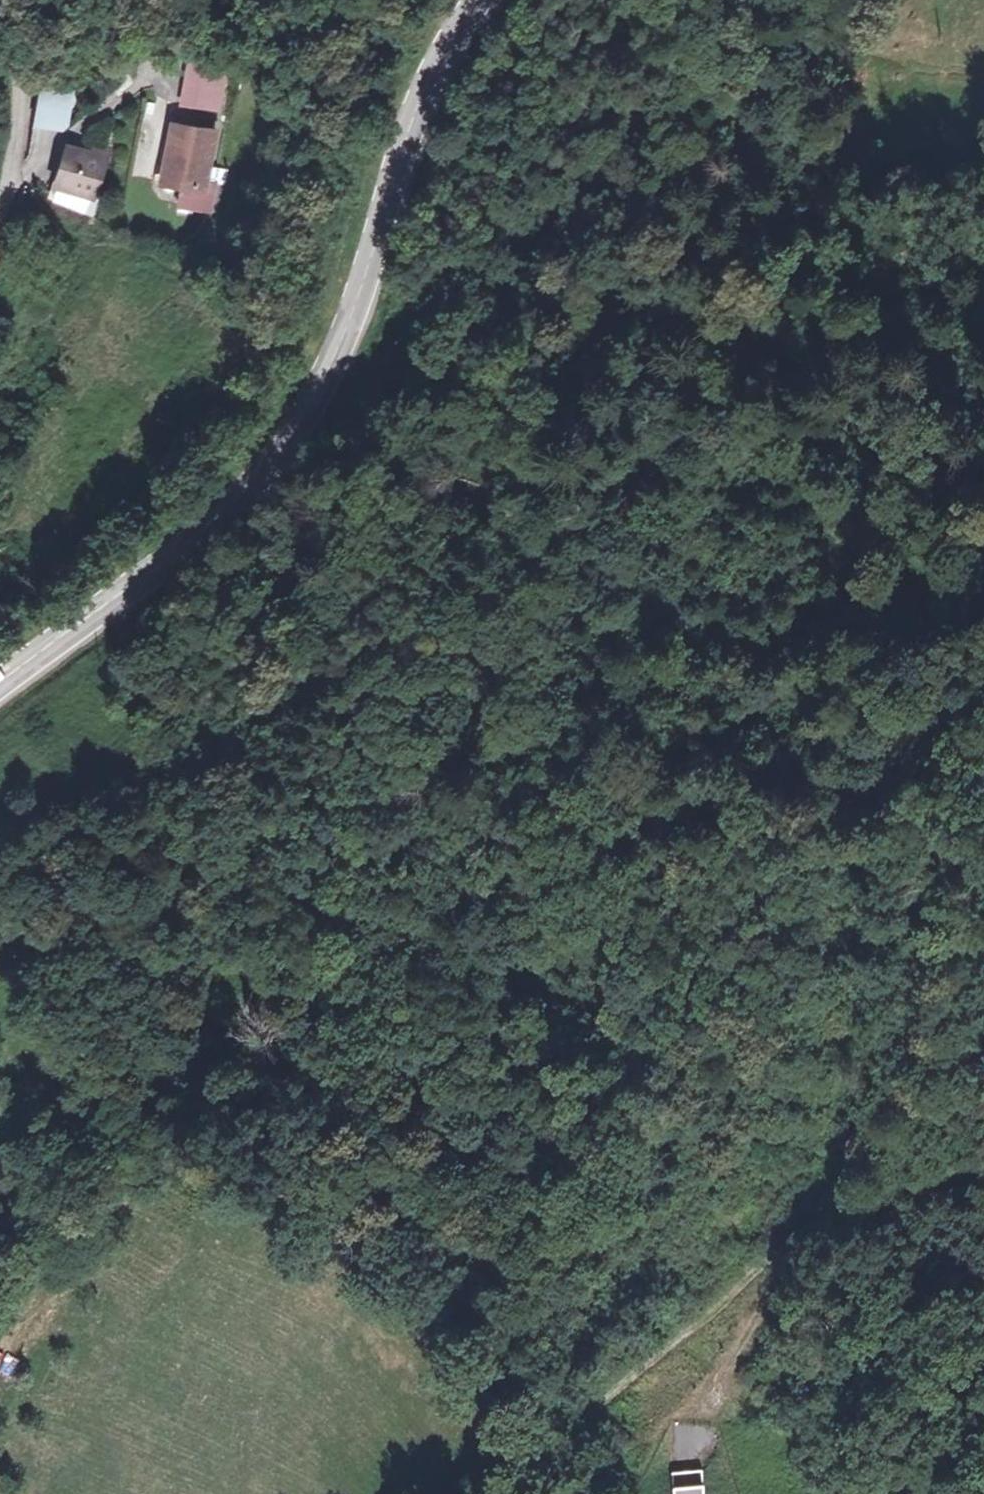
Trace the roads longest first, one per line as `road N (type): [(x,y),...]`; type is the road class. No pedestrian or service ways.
road 1 (track): [(983,702),(895,812),(858,1106),(826,1206),(599,1406),(565,1452),(512,1493)]
road 2 (secondary): [(0,682),(179,556),(284,462),(334,376),(428,78),(481,0)]
road 3 (unclassified): [(13,0),(30,111),(0,238)]

